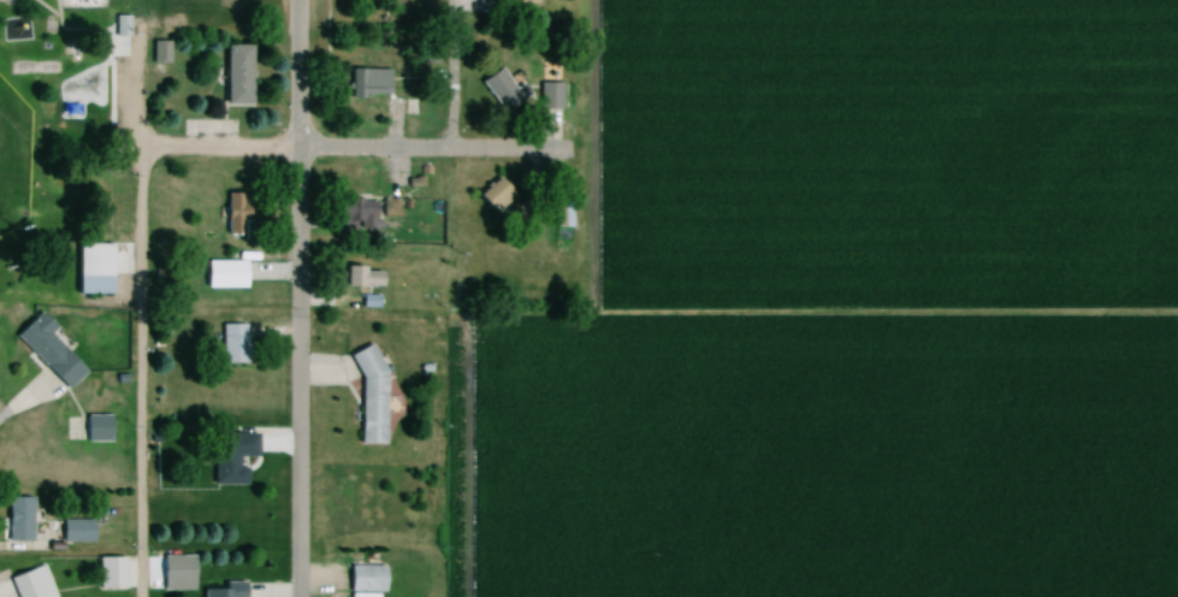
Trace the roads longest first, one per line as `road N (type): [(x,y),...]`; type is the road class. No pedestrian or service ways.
road 1 (track): [(593,0),(592,313),(462,312),(464,596)]
road 2 (residential): [(298,596),(297,0)]
road 3 (residential): [(149,149),(593,150)]
road 4 (residential): [(452,149),(450,0)]

